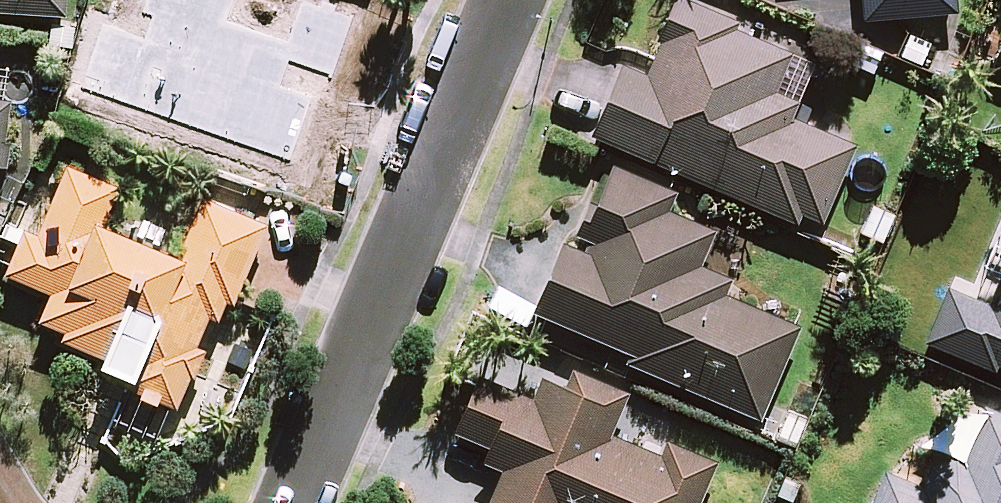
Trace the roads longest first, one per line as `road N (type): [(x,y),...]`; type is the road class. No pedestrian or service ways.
road 1 (residential): [(513,0),(301,502)]

